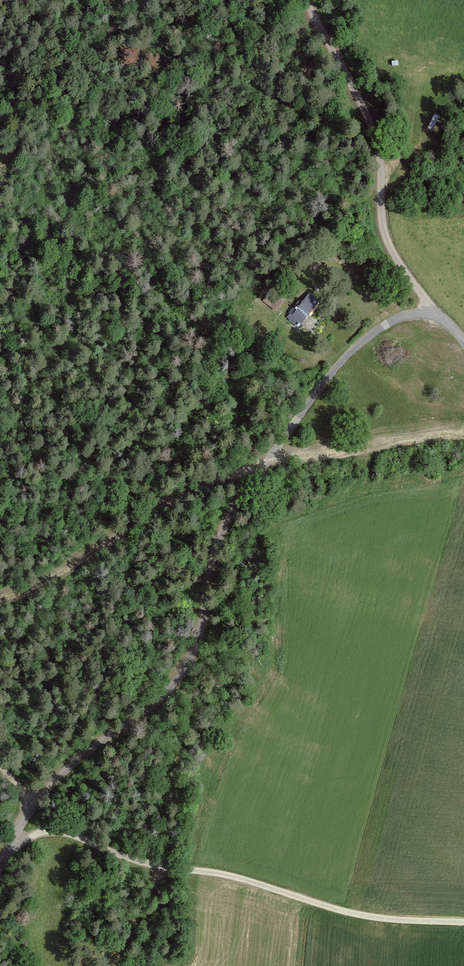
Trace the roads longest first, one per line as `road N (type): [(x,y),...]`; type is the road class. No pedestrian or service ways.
road 1 (tertiary): [(3,862),(52,786),(187,668),(223,534),(336,371),(395,322),(442,317)]
road 2 (unclassified): [(3,862),(30,835),(57,832),(146,866),(234,876),(376,918),(463,923)]
road 3 (unclassified): [(442,317),(380,234),(373,127),(304,0)]

